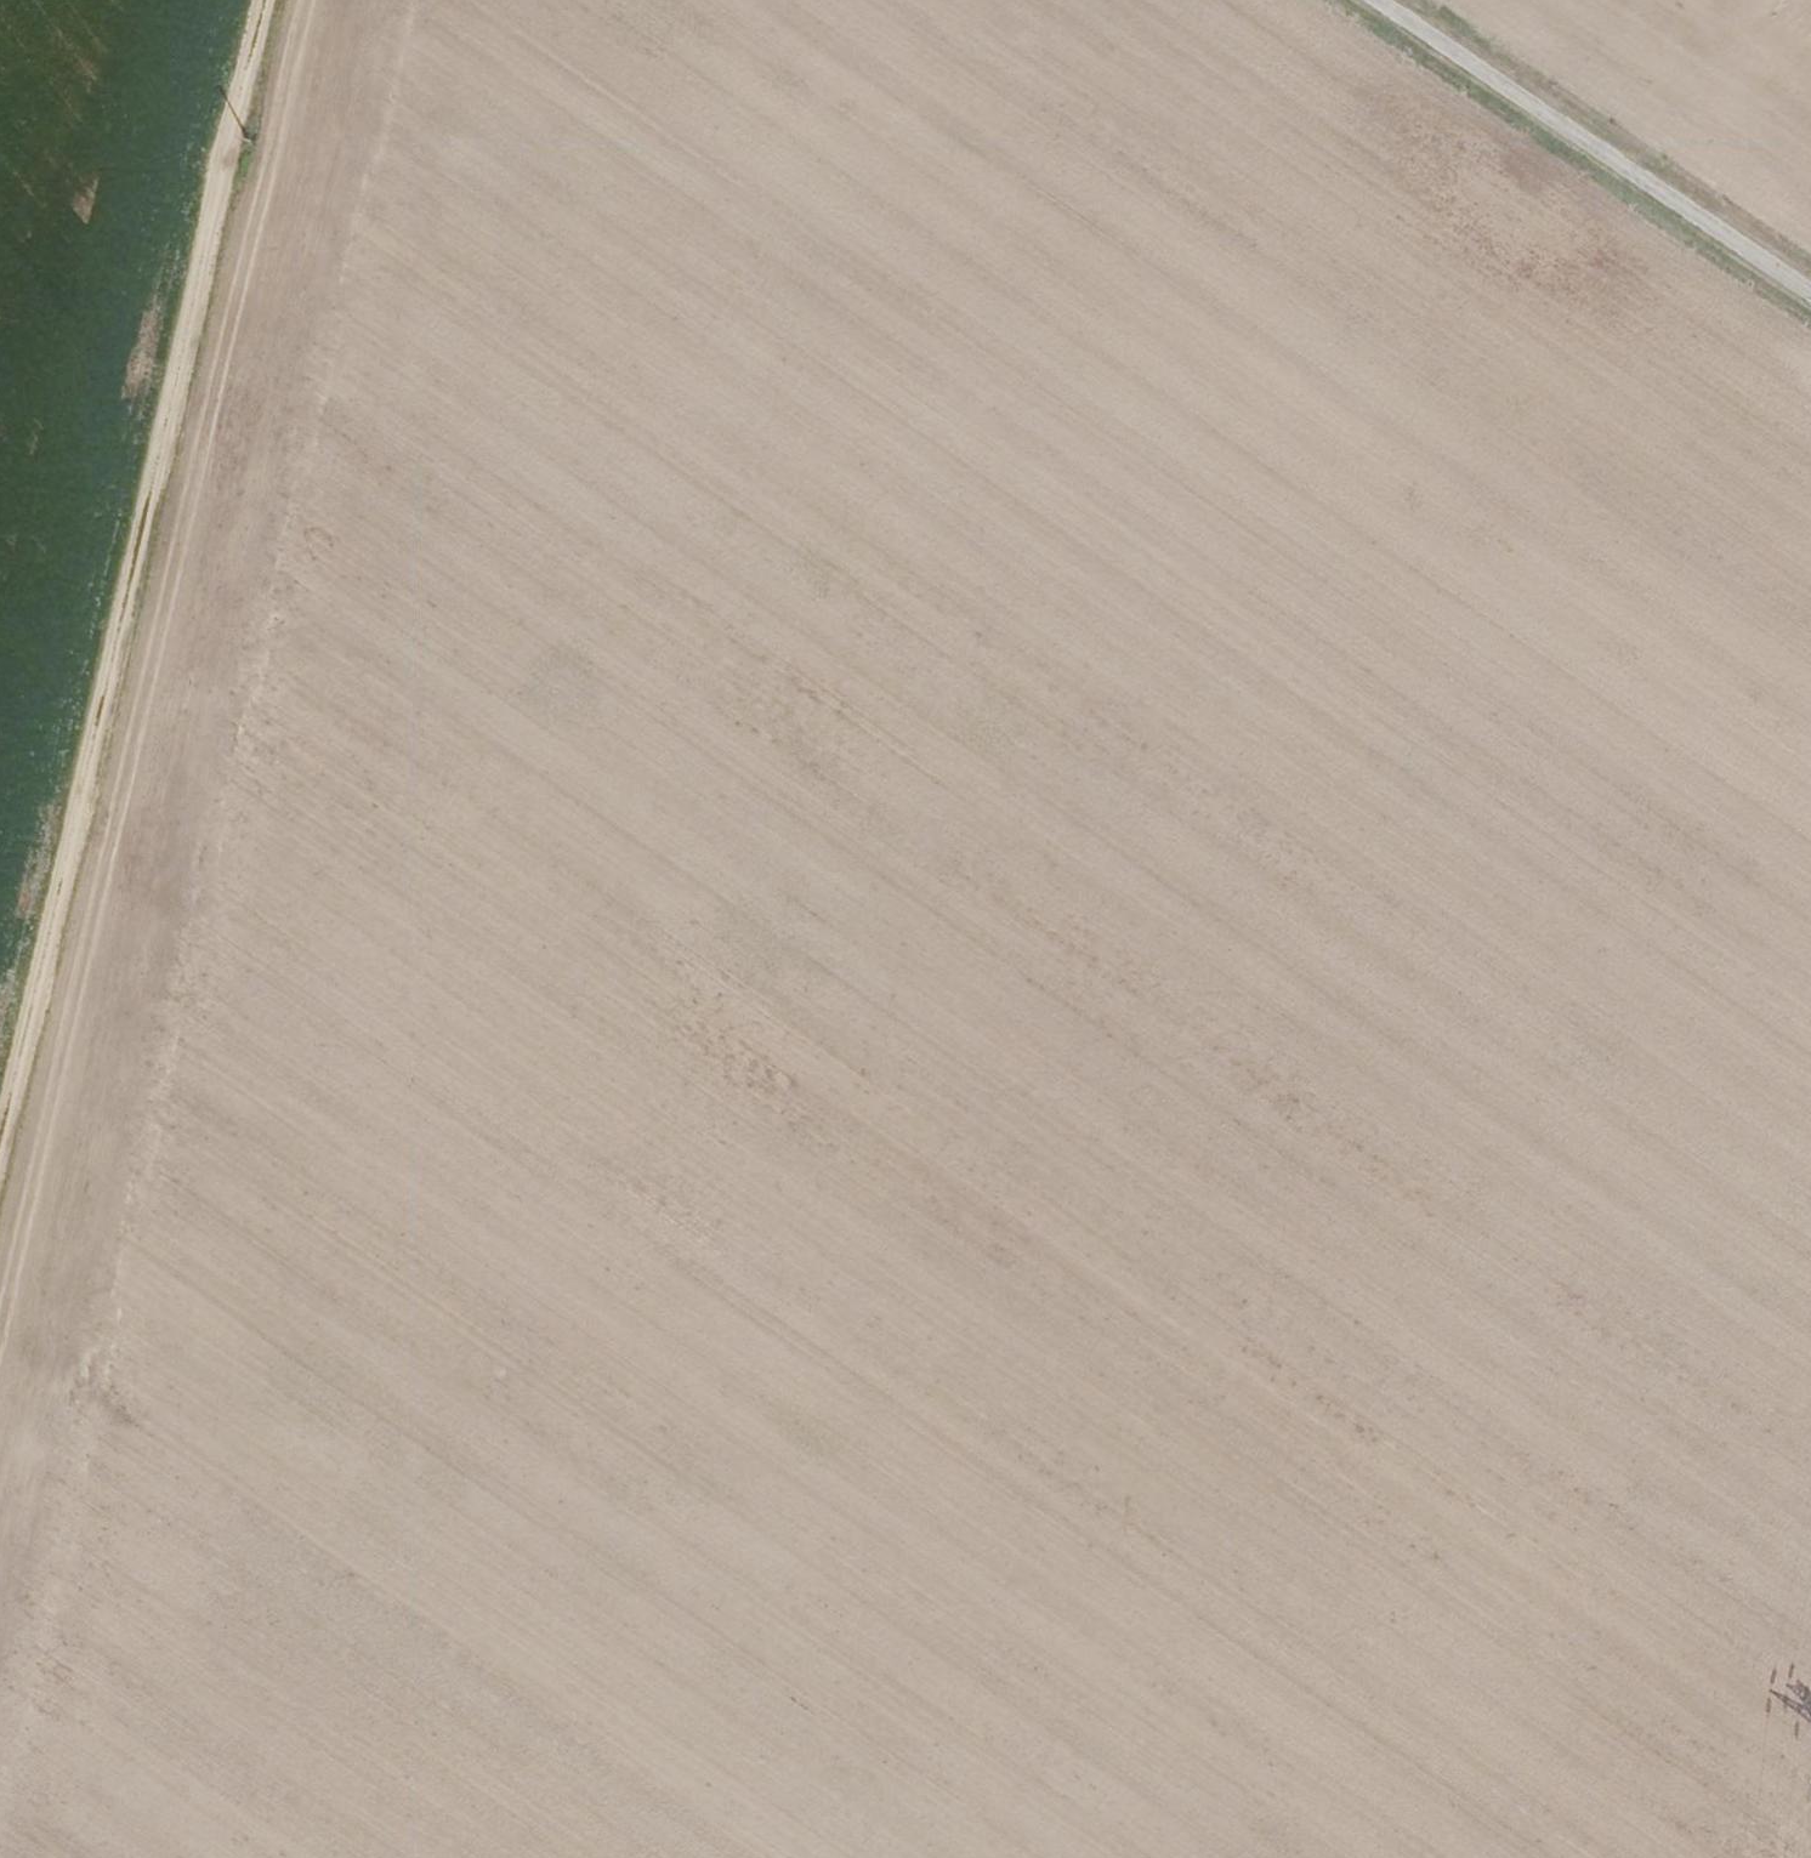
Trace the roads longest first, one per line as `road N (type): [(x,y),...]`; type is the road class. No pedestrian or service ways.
road 1 (track): [(262,0),(0,1154)]
road 2 (unclassified): [(1378,0),(1810,293)]

